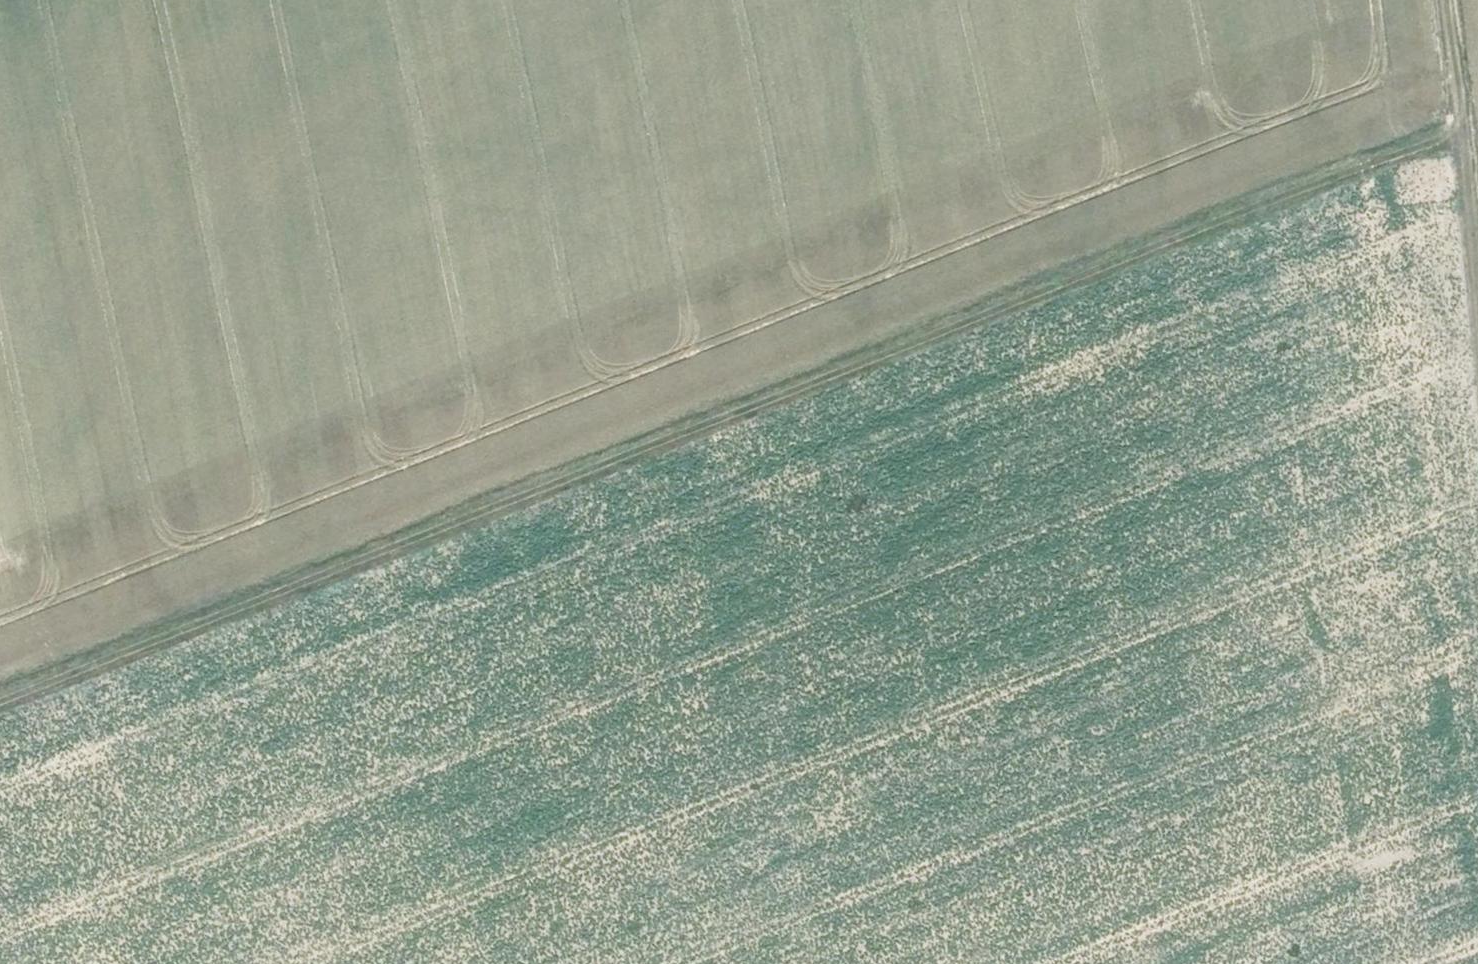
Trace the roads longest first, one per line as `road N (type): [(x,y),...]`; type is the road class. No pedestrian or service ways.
road 1 (track): [(0,706),(1467,121),(1453,0)]

